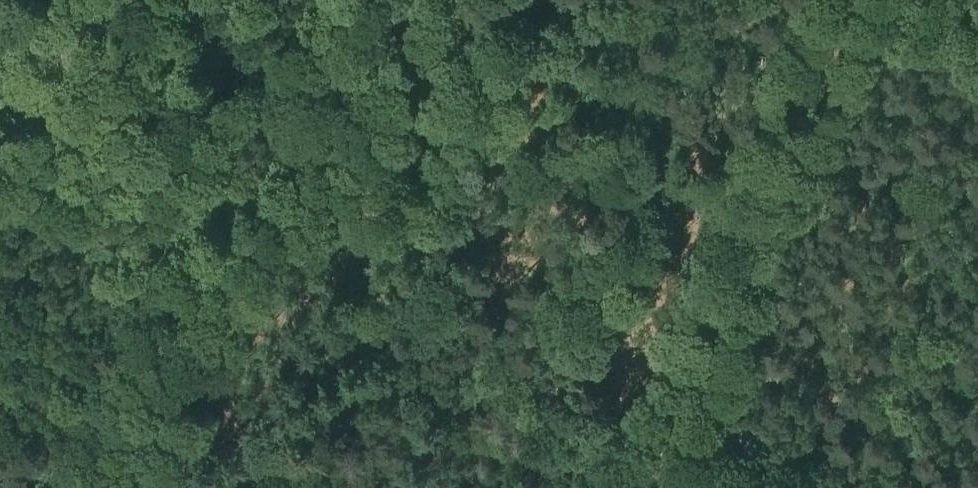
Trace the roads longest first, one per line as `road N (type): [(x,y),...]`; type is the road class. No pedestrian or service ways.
road 1 (track): [(351,0),(98,487)]
road 2 (track): [(653,487),(846,0)]
road 3 (track): [(680,428),(825,487)]

